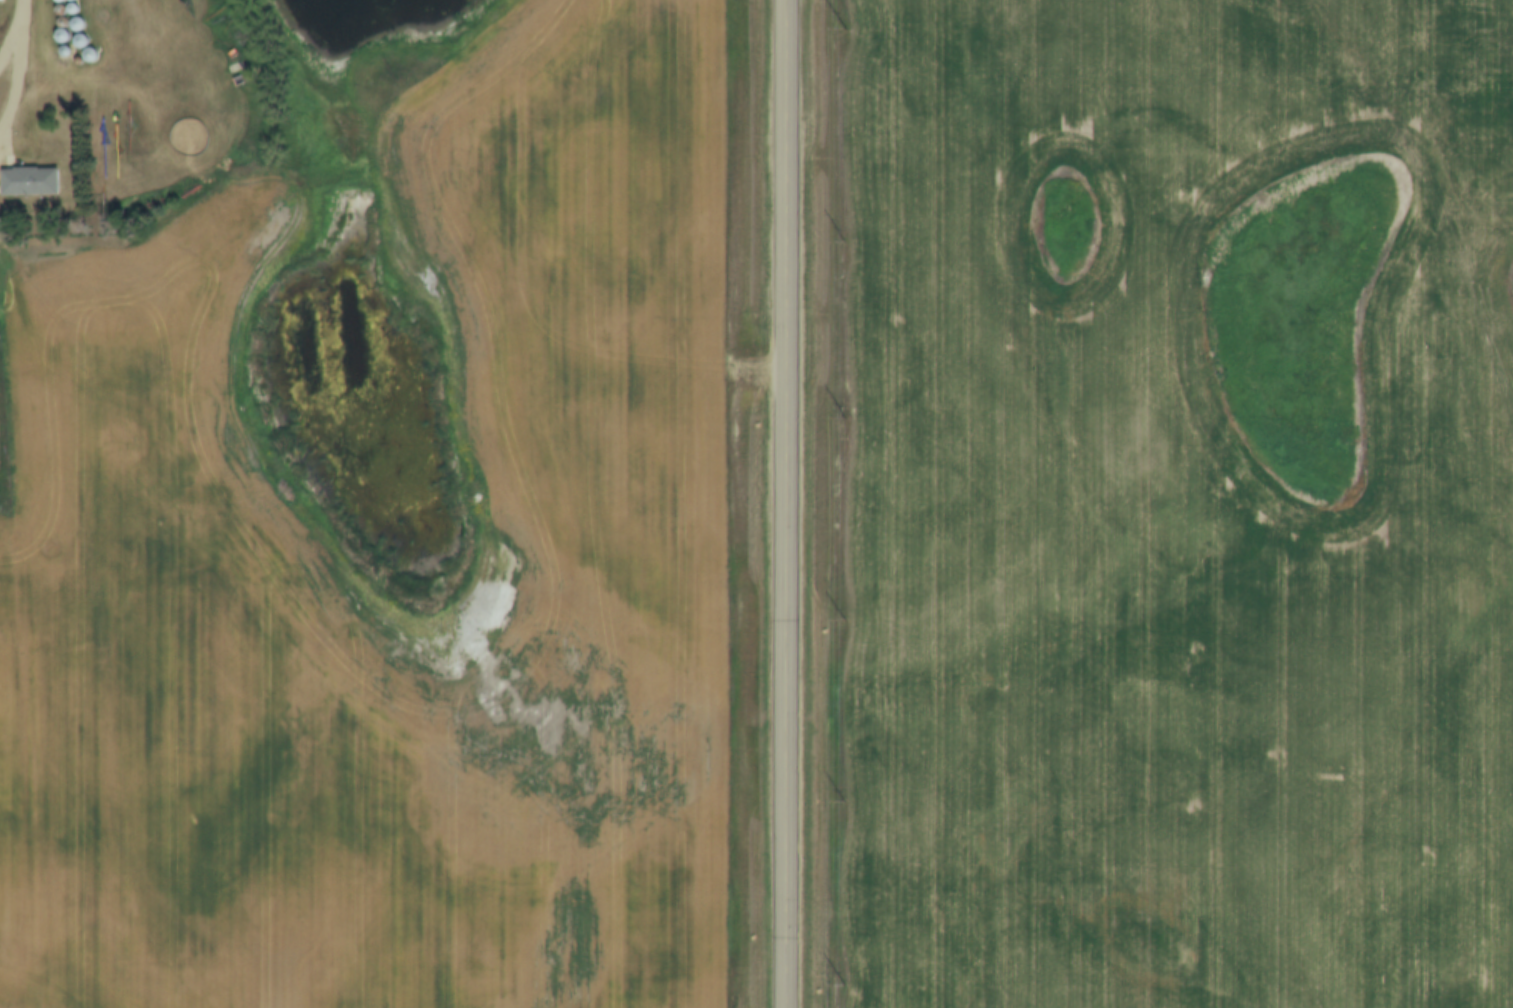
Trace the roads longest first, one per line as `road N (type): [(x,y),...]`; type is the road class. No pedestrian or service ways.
road 1 (tertiary): [(786,0),(785,1007)]
road 2 (track): [(12,493),(43,1007)]

